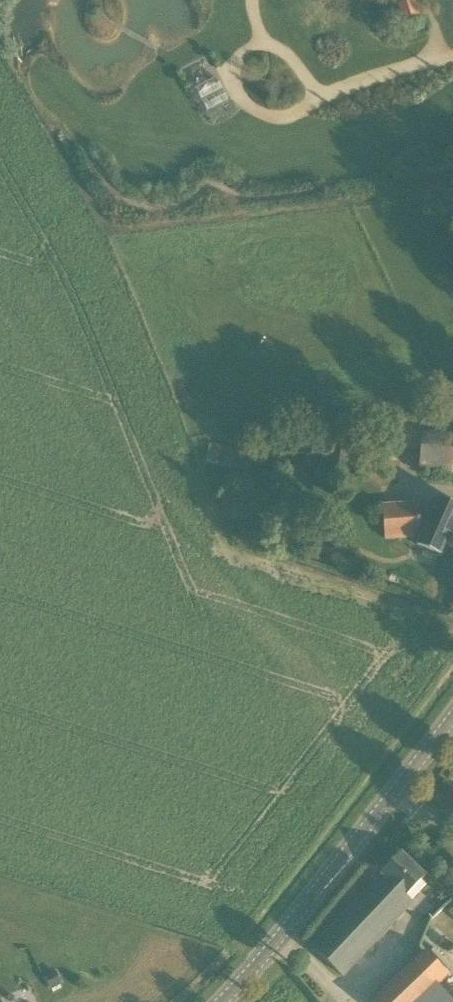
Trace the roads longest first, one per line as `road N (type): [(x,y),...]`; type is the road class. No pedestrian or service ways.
road 1 (unclassified): [(221,1001),(264,958),(452,706)]

